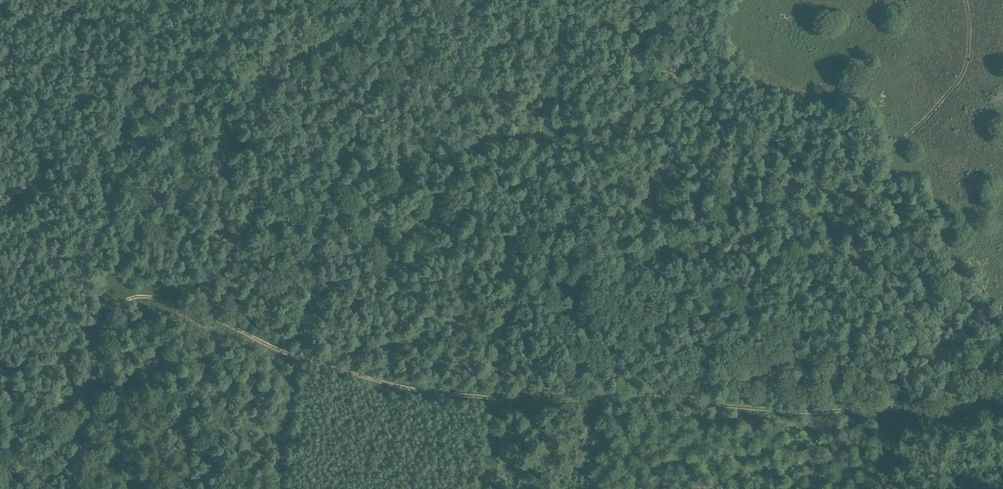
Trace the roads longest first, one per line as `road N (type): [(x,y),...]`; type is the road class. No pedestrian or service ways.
road 1 (track): [(0,387),(34,408),(63,405),(88,376),(118,306),(147,296),(359,377),(434,393),(663,399),(769,411),(1002,403)]
road 2 (track): [(963,0),(968,49),(957,86),(917,134),(709,279),(693,402)]

